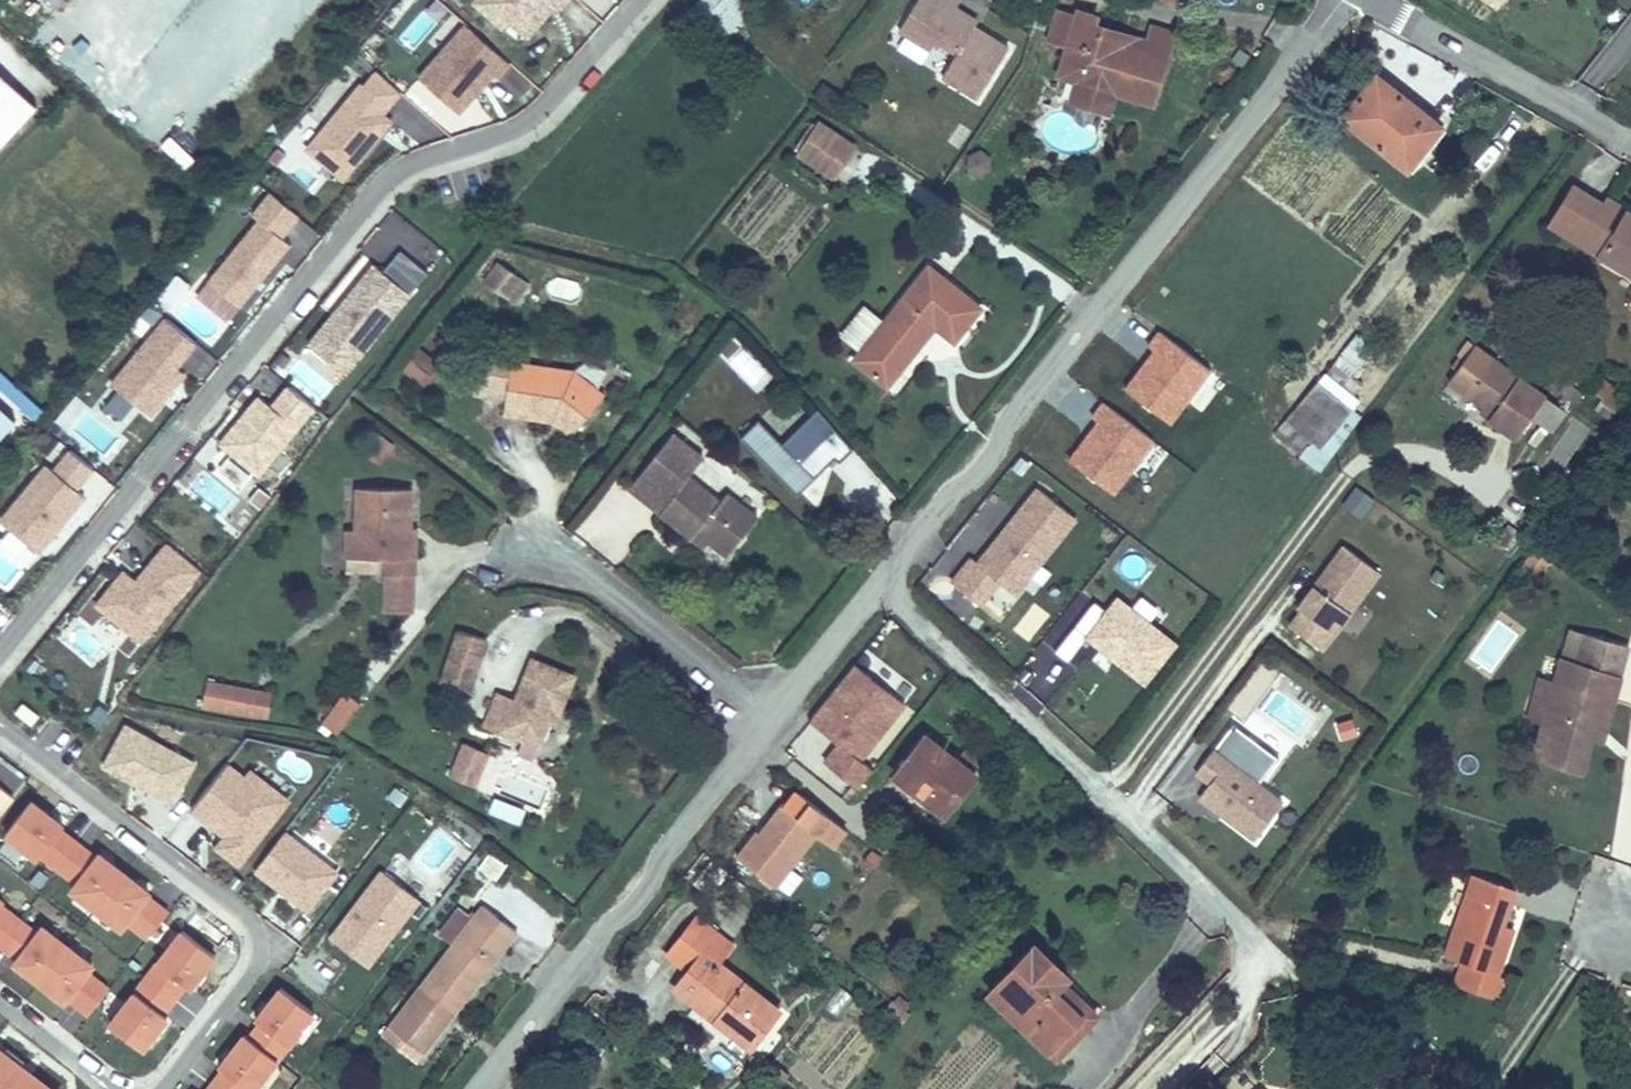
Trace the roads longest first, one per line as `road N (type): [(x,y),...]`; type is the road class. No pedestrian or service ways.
road 1 (residential): [(0,651),(396,172),(511,135),(542,111),(639,0)]
road 2 (residential): [(1341,0),(770,717)]
road 3 (residential): [(149,1088),(255,964),(251,938),(0,724)]
road 4 (residential): [(770,717),(483,1088)]
road 5 (residential): [(1367,0),(1630,143)]
road 6 (residential): [(770,717),(531,537)]
road 7 (residential): [(111,1088),(0,1001)]

